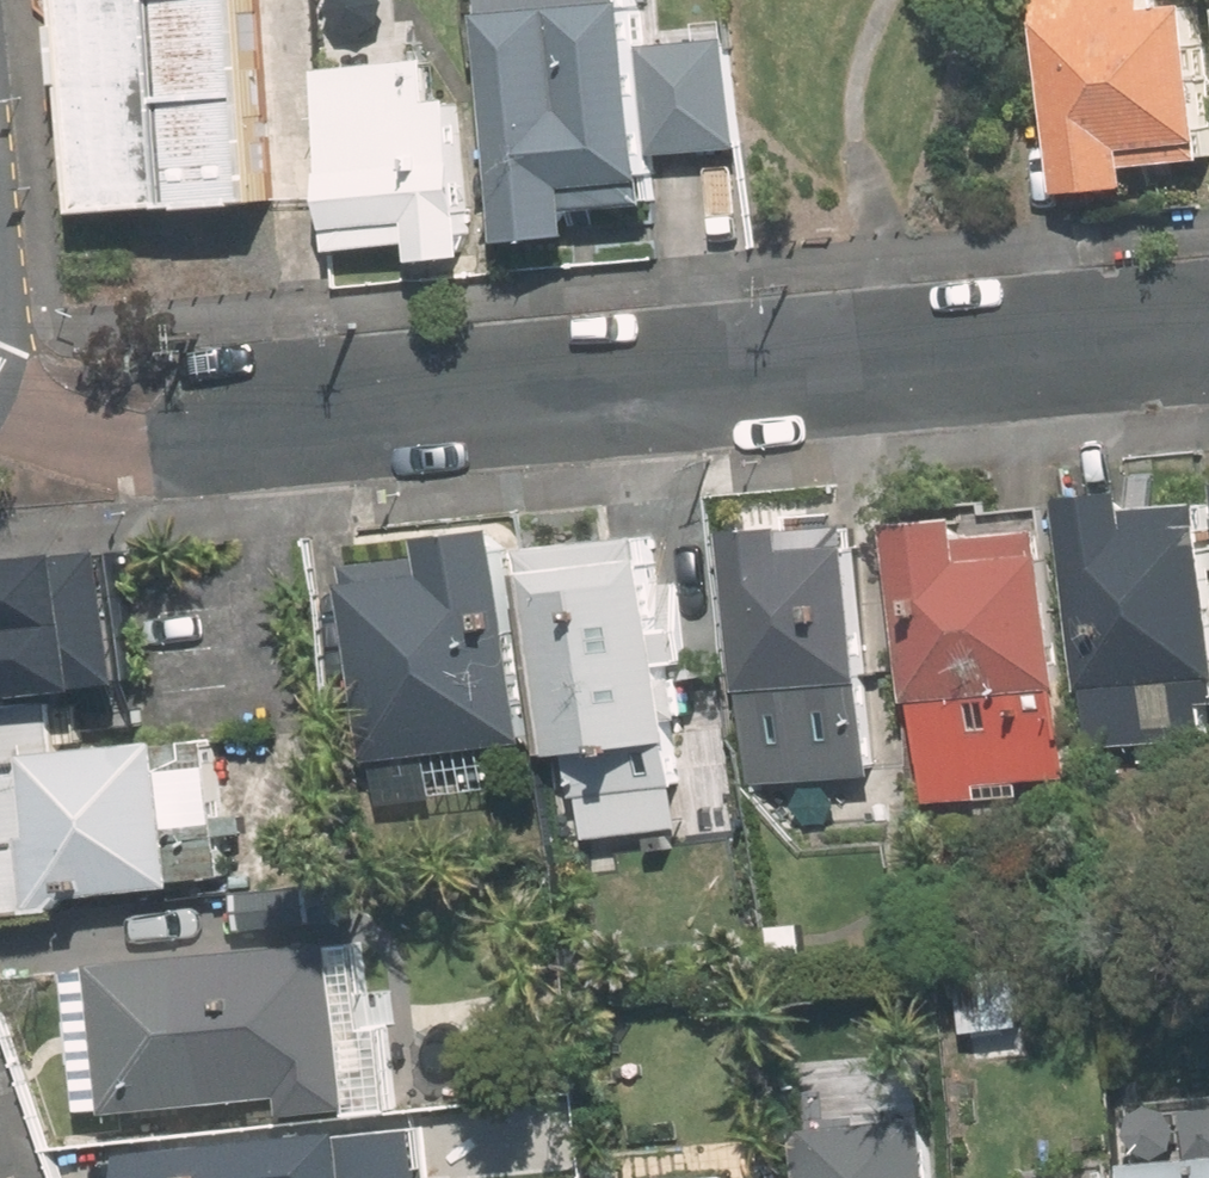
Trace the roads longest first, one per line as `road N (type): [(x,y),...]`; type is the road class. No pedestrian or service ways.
road 1 (residential): [(0,389),(105,426),(160,435),(1208,338)]

